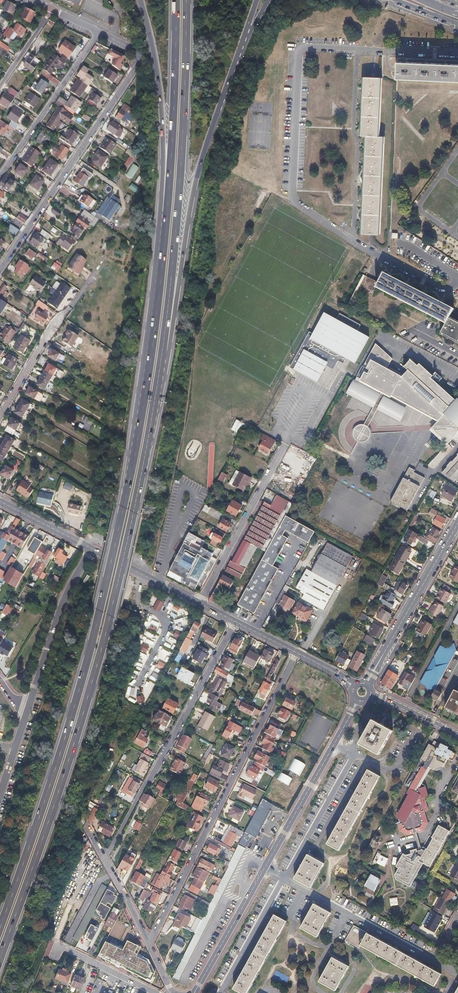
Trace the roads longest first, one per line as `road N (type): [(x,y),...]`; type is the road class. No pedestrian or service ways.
road 1 (motorway): [(161,245),(135,451),(99,613),(0,925)]
road 2 (motorway): [(0,958),(98,663),(155,400)]
road 3 (residential): [(457,283),(442,289),(353,243),(295,202),(292,191),(299,47),(457,54)]
road 4 (motorway): [(155,400),(183,133),(186,0)]
road 5 (motorway): [(155,400),(199,166),(239,52)]
road 6 (residential): [(149,943),(296,652)]
road 7 (residential): [(0,270),(140,60),(99,32)]
road 8 (residential): [(105,859),(235,622)]
road 9 (motorway): [(141,0),(161,115),(161,245)]
road 10 (motorway): [(176,0),(161,245)]
road 11 (residential): [(26,720),(63,607),(93,549)]
road 12 (residential): [(199,603),(286,443)]
road 13 (residential): [(99,32),(0,176)]
road 14 (residential): [(284,878),(432,959)]
road 15 (residential): [(335,743),(355,754),(284,878)]
road 16 (tertiary): [(457,523),(380,660)]
road 17 (tertiary): [(265,867),(335,743)]
road 18 (tertiary): [(198,986),(265,867)]
road 19 (residential): [(284,878),(221,992)]
road 20 (residential): [(0,417),(69,309)]
road 21 (residential): [(155,992),(59,946),(54,959)]

